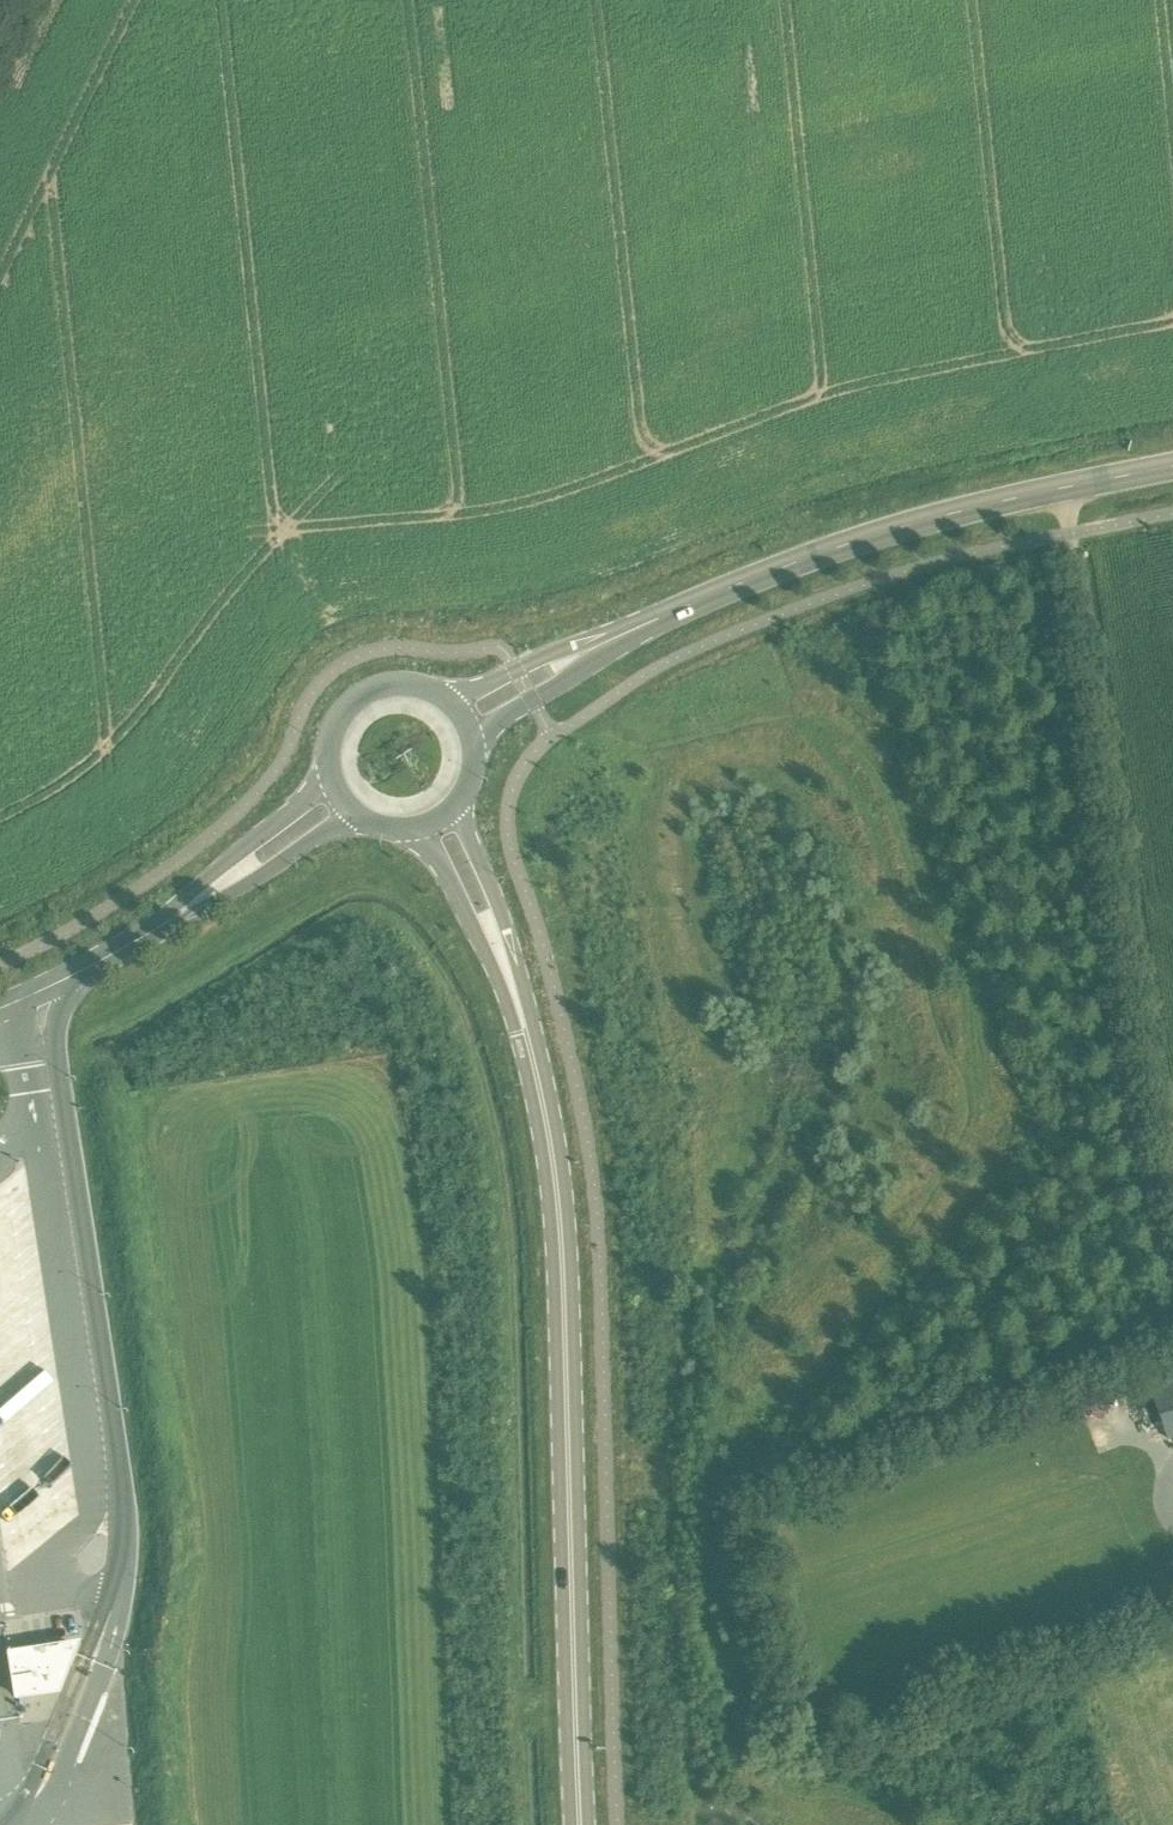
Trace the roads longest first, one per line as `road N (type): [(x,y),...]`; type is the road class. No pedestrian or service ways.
road 1 (tertiary): [(502,954),(551,1143),(561,1235),(581,1824)]
road 2 (tertiary): [(594,648),(837,544),(935,513),(1172,465)]
road 3 (tertiary): [(0,1006),(90,965),(230,879)]
road 4 (tertiary): [(447,700),(409,684),(366,693),(331,736),(331,778)]
road 5 (tertiary): [(594,648),(541,655),(447,700)]
road 6 (tertiary): [(502,954),(496,901),(453,808)]
road 7 (tertiary): [(472,737),(558,684),(594,648)]
road 8 (tertiary): [(421,827),(465,912),(502,954)]
road 9 (tertiary): [(331,778),(252,840),(230,879)]
road 10 (tertiary): [(230,879),(272,868),(353,812)]

